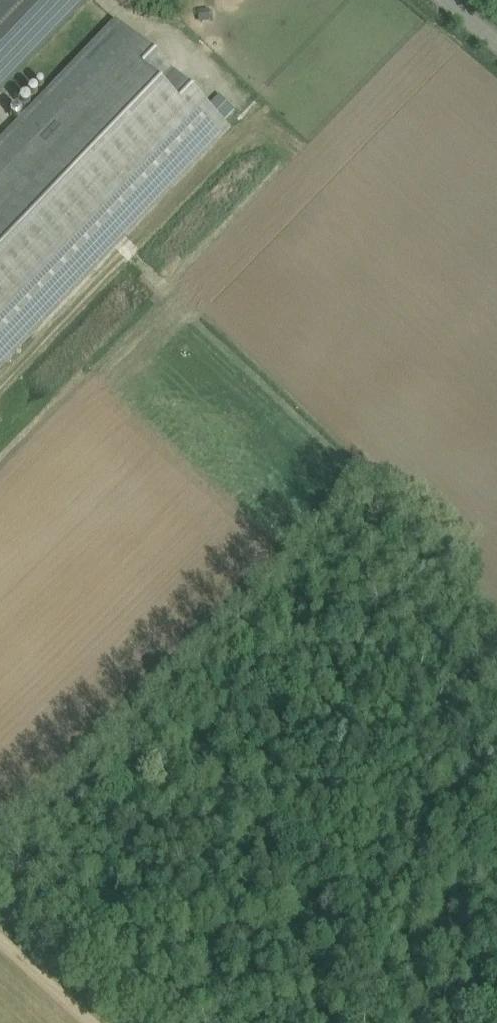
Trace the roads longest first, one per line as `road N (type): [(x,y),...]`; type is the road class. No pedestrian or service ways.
road 1 (track): [(96,1022),(0,935)]

